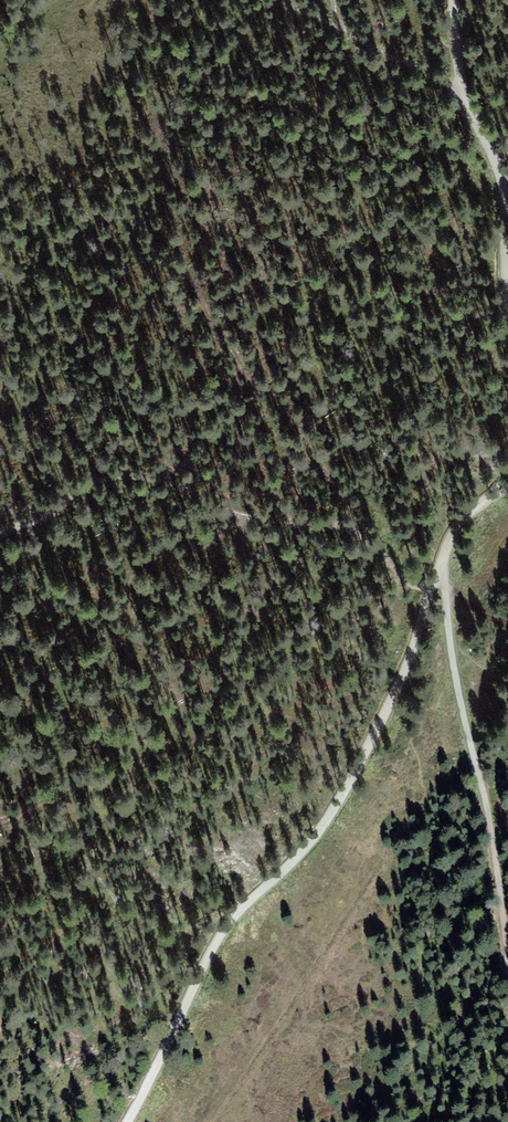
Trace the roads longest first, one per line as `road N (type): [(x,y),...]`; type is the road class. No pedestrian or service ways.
road 1 (track): [(507,487),(465,518),(398,694),(330,823),(238,909),(126,1121)]
road 2 (track): [(0,539),(16,524),(49,517),(92,480),(122,478),(160,484),(251,520),(347,527),(408,588),(435,588)]
road 3 (track): [(444,562),(454,663),(495,838),(507,953)]
road 4 (track): [(460,90),(504,192),(507,307)]

